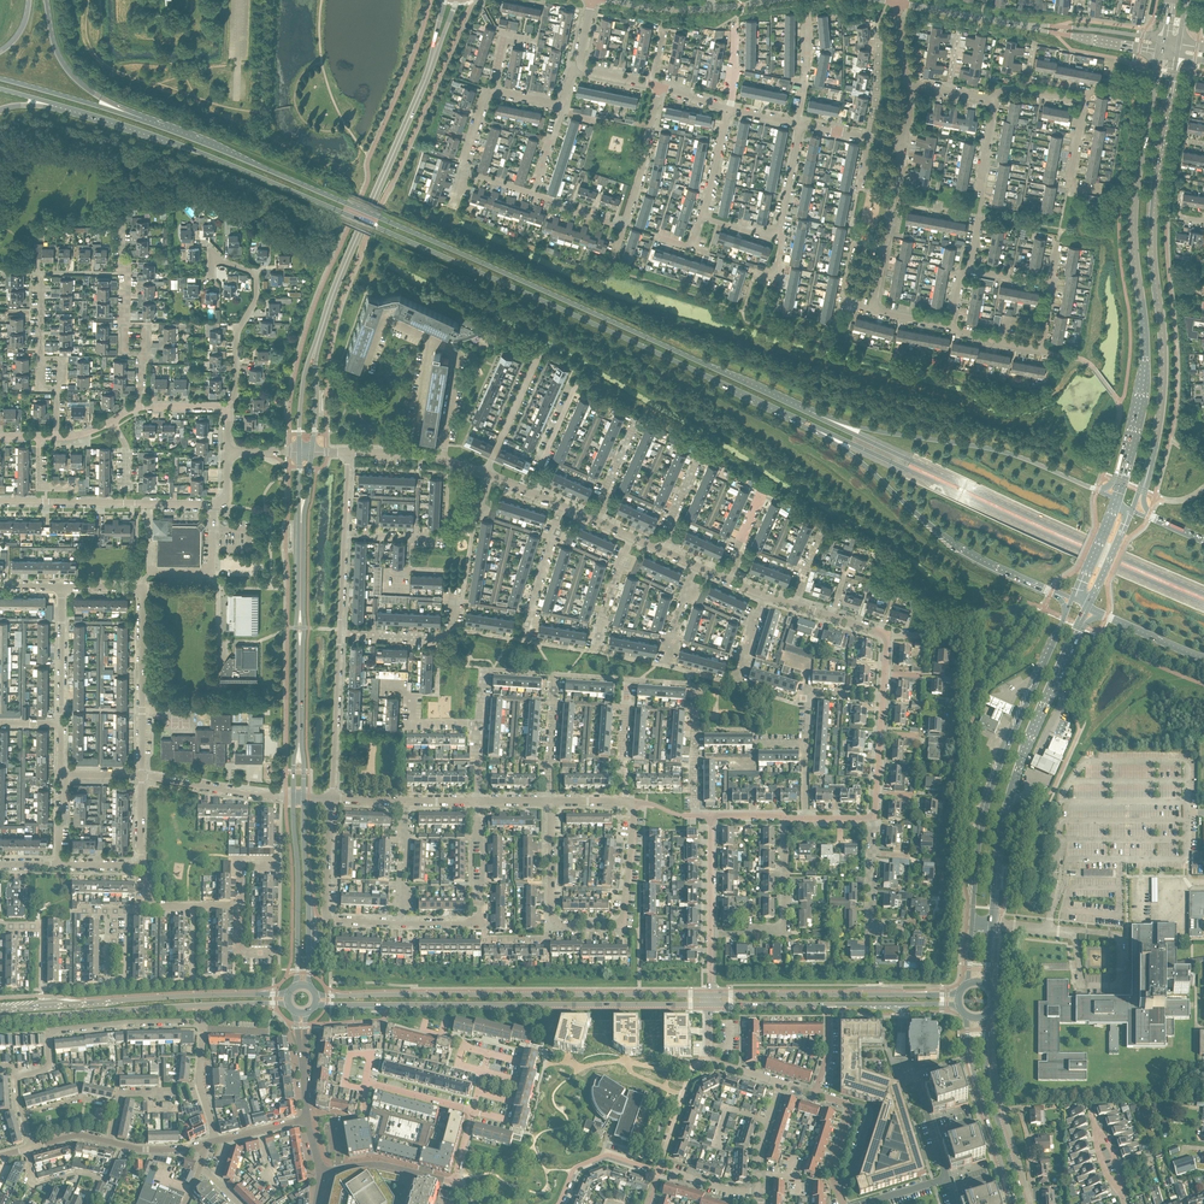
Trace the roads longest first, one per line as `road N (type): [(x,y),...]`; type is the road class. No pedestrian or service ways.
road 1 (secondary): [(63,105),(201,152),(376,227),(841,438)]
road 2 (secondary): [(820,416),(380,217),(119,111)]
road 3 (secondary): [(1203,593),(820,416)]
road 4 (tertiary): [(1160,52),(1133,209),(1145,341),(1126,463)]
road 5 (tertiary): [(1149,463),(1162,385),(1152,198),(1176,56)]
road 6 (secondary): [(841,438),(1203,604)]
road 7 (tertiary): [(314,1007),(709,1005)]
road 8 (tertiary): [(711,994),(316,996)]
road 9 (secondary): [(1066,612),(987,792),(972,923)]
road 10 (secondary): [(991,925),(1007,806),(1080,624)]
road 11 (tertiary): [(316,346),(434,57)]
road 12 (secondary): [(1097,490),(1022,455),(820,416)]
road 13 (tertiary): [(288,994),(0,1009)]
road 14 (tertiary): [(0,1018),(288,1004)]
road 15 (secondary): [(841,438),(955,544),(1057,594)]
road 16 (residential): [(23,1115),(19,1078),(48,1067),(54,1029),(192,1020),(204,1029)]
road 17 (tertiary): [(709,1005),(959,1005)]
road 18 (tertiary): [(959,993),(711,994)]
road 19 (residential): [(228,406),(235,331),(257,297),(254,275),(213,256),(210,272)]
road 20 (residential): [(402,924),(325,917),(331,799)]
road 21 (secondary): [(966,1015),(973,1070),(1014,1203)]
road 22 (secondary): [(1023,1203),(989,1082),(985,1016)]
road 23 (tertiary): [(309,987),(303,797)]
road 24 (tertiary): [(293,797),(296,987)]
road 25 (residential): [(143,777),(142,589)]
road 26 (residential): [(634,802),(622,920),(556,922)]
road 27 (residential): [(711,933),(784,929),(785,818)]
road 28 (residential): [(970,268),(993,99)]
road 29 (residential): [(623,226),(464,172)]
road 30 (residential): [(339,633),(331,799)]
road 31 (residential): [(773,0),(681,9),(612,0)]
road 32 (residential): [(951,326),(1039,349),(1051,284)]
road 33 (residential): [(149,505),(0,501)]
road 34 (residential): [(623,226),(658,86)]
road 35 (residential): [(525,641),(561,505)]
road 36 (residential): [(282,796),(143,777)]
road 37 (secondary): [(119,111),(62,62),(46,0)]
road 38 (residential): [(843,1203),(830,1172),(849,1107),(815,1094)]
road 39 (residential): [(61,723),(60,587)]
road 40 (residential): [(443,461),(458,361),(432,340)]
road 41 (residential): [(694,816),(699,685)]
road 42 (residential): [(211,506),(211,573),(149,572)]
road 43 (unclassified): [(1074,933),(1084,986),(1117,985),(1119,943)]
road 44 (residential): [(1024,25),(897,3)]
road 45 (residential): [(559,1203),(574,1168),(604,1155),(660,1169)]
road 46 (residential): [(551,801),(556,674)]
road 47 (residential): [(485,473),(537,358)]
road 48 (residential): [(901,1063),(917,1082),(946,1178)]
road 49 (residential): [(683,1095),(626,1063),(578,1068),(570,1061)]
road 50 (secondary): [(119,111),(0,79)]
road 51 (residential): [(402,924),(405,801)]
road 52 (residential): [(626,802),(628,679)]
road 53 (residential): [(481,923),(477,801)]
road 54 (residential): [(556,922),(551,801)]
road 55 (residential): [(596,652),(632,537)]
road 56 (residential): [(480,724),(409,724),(410,694),(392,687)]

